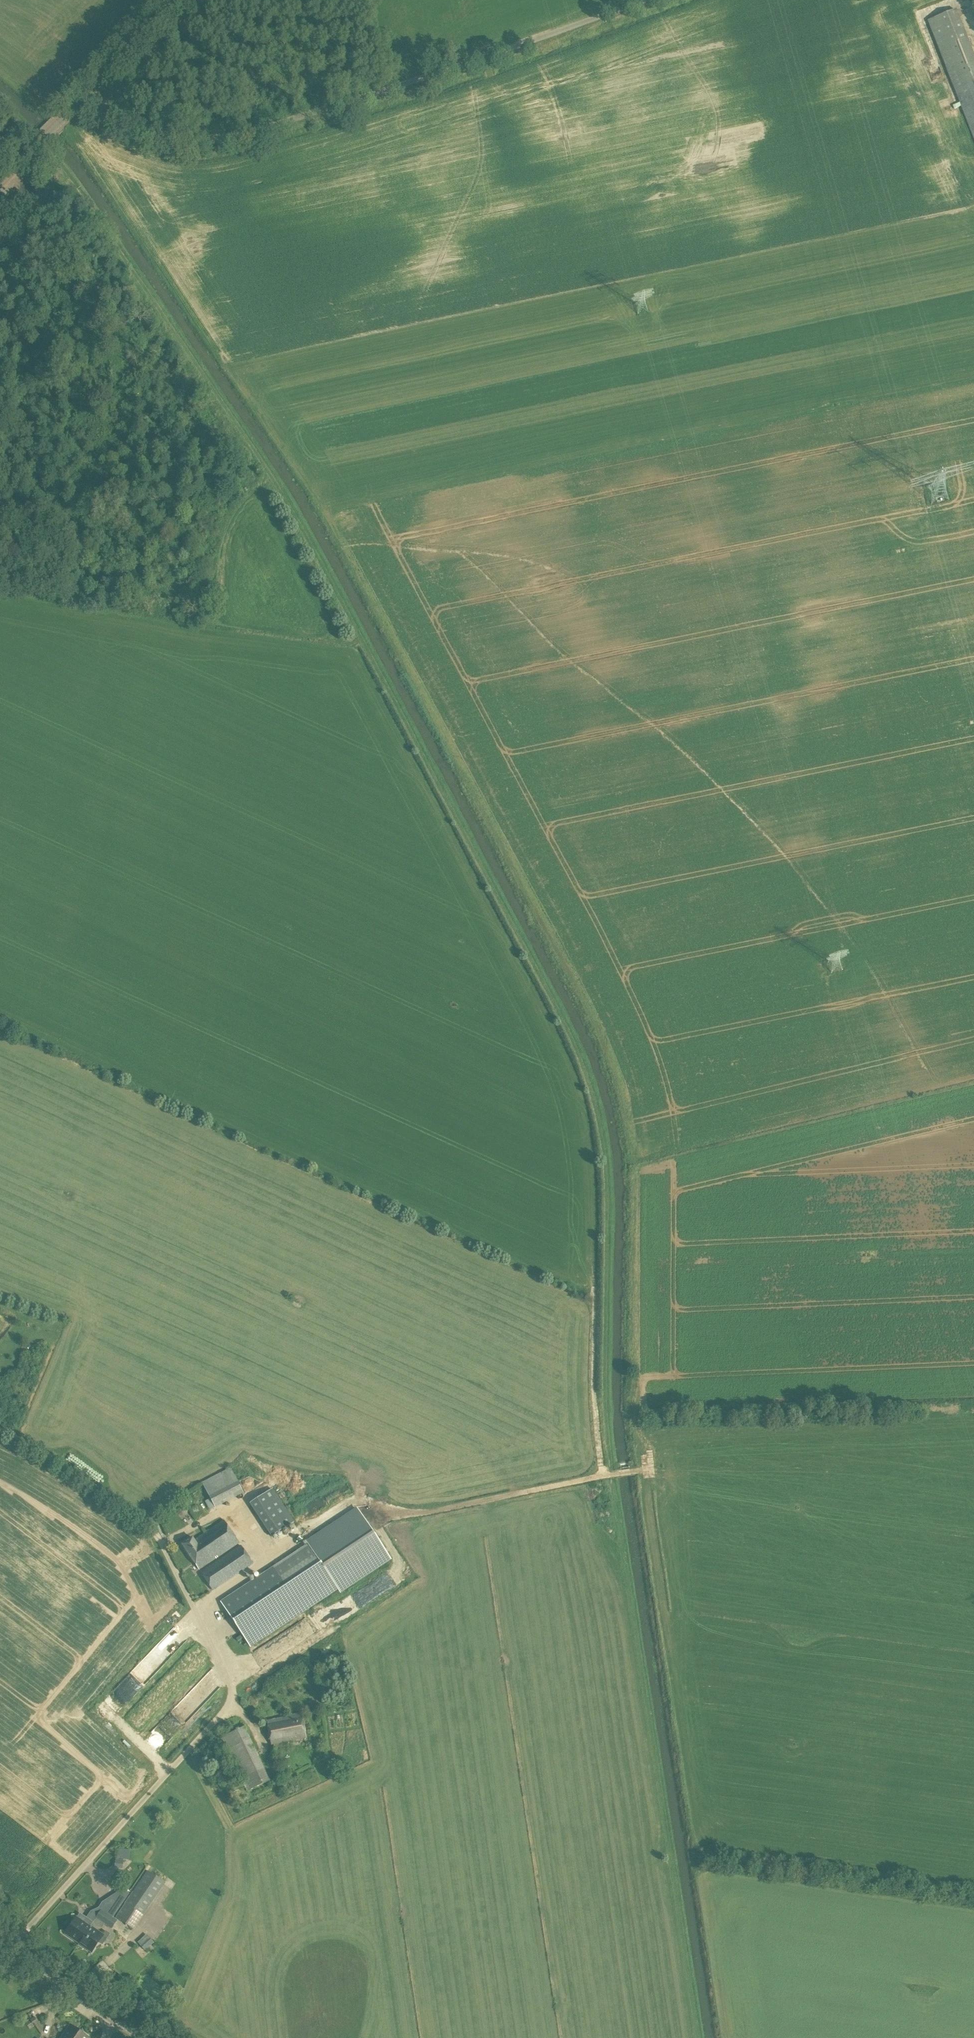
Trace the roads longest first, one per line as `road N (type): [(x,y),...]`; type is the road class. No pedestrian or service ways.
road 1 (unclassified): [(85,96),(180,141),(234,137),(635,0)]
road 2 (tertiary): [(139,2037),(0,1926)]
road 3 (track): [(0,295),(25,197),(9,169)]
road 4 (tertiary): [(85,96),(177,0)]

